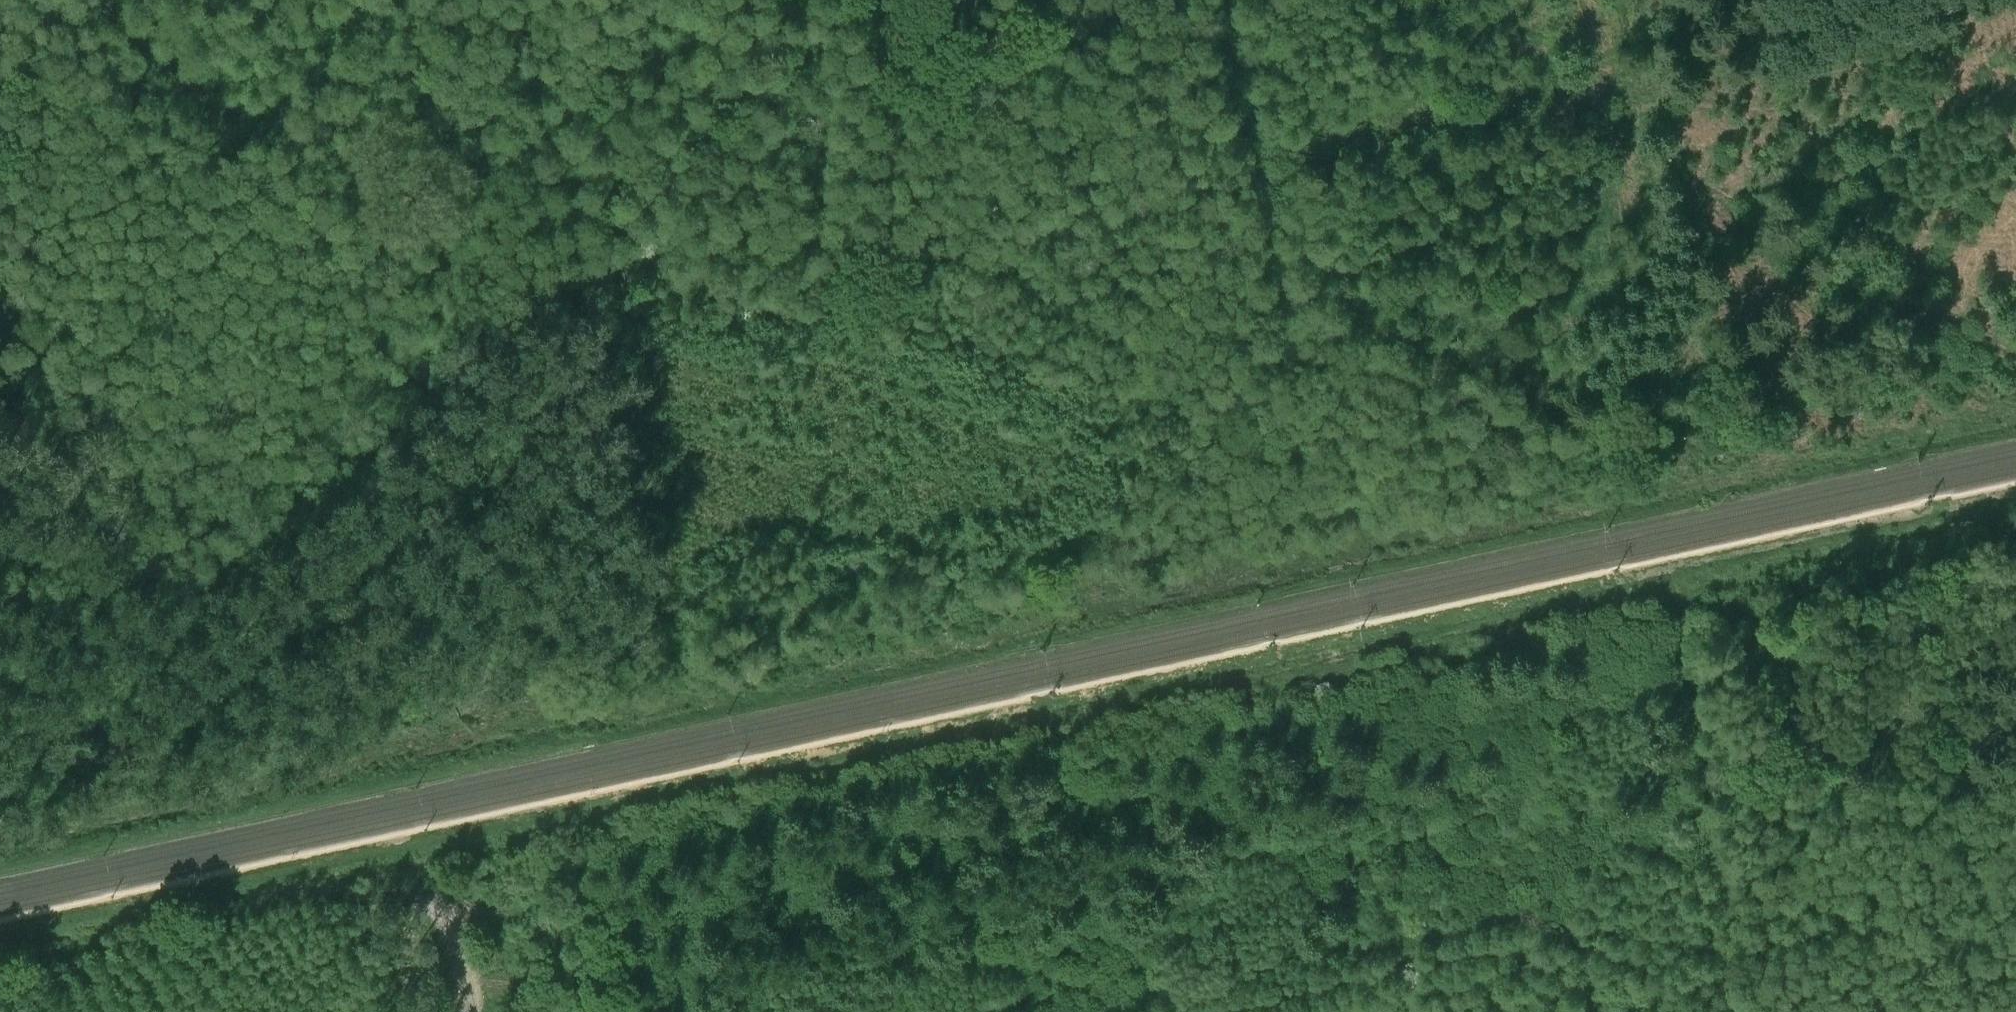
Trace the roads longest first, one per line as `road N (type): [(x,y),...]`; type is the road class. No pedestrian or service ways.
road 1 (track): [(1755,1011),(1684,725)]

